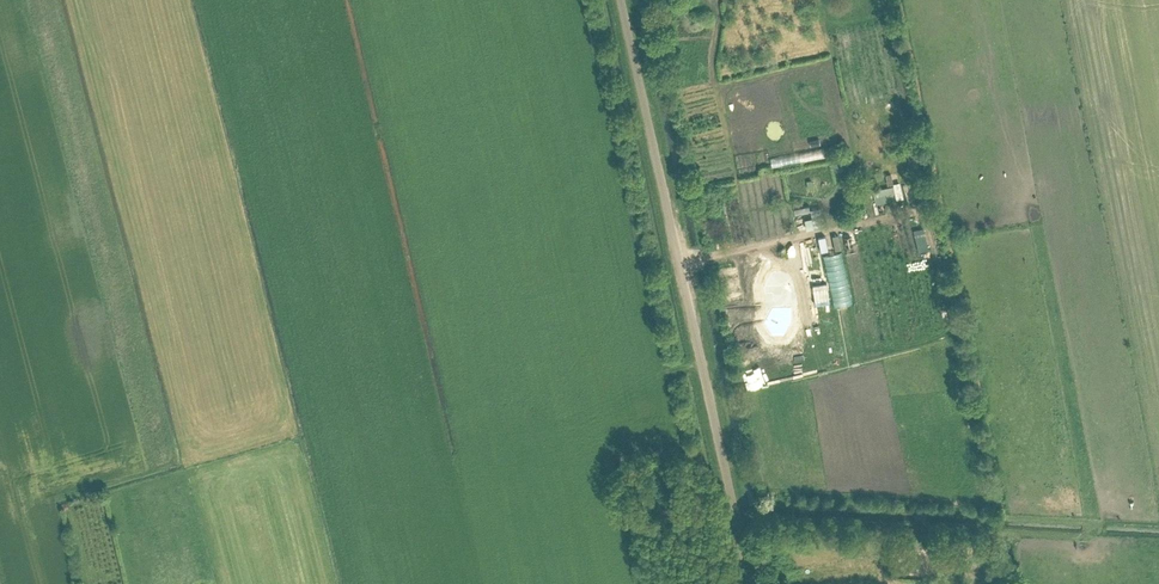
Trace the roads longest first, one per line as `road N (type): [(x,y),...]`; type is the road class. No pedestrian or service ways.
road 1 (unclassified): [(750,583),(621,0)]

